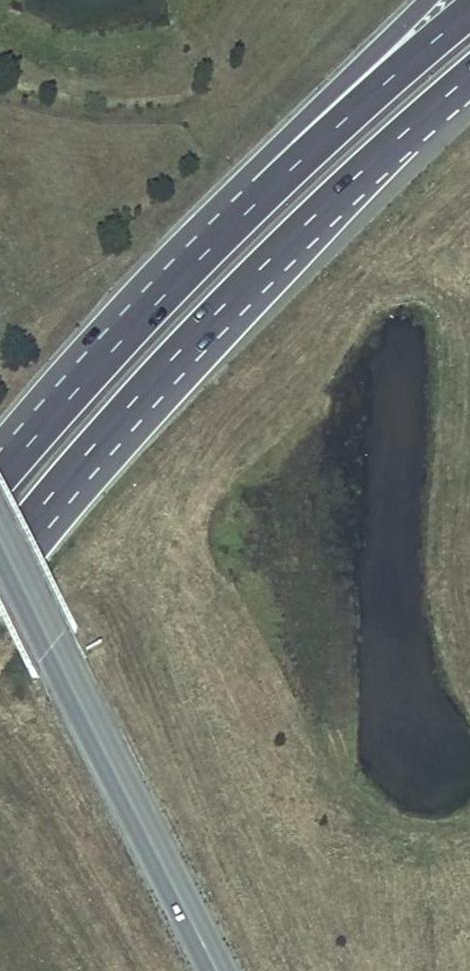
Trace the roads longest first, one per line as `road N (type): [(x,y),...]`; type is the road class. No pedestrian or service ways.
road 1 (trunk): [(0,561),(225,301),(469,75)]
road 2 (secondary): [(0,553),(214,970)]
road 3 (trunk): [(265,193),(0,473)]
road 4 (trunk): [(469,10),(265,193)]
road 5 (trunk): [(424,0),(291,136),(265,193)]

